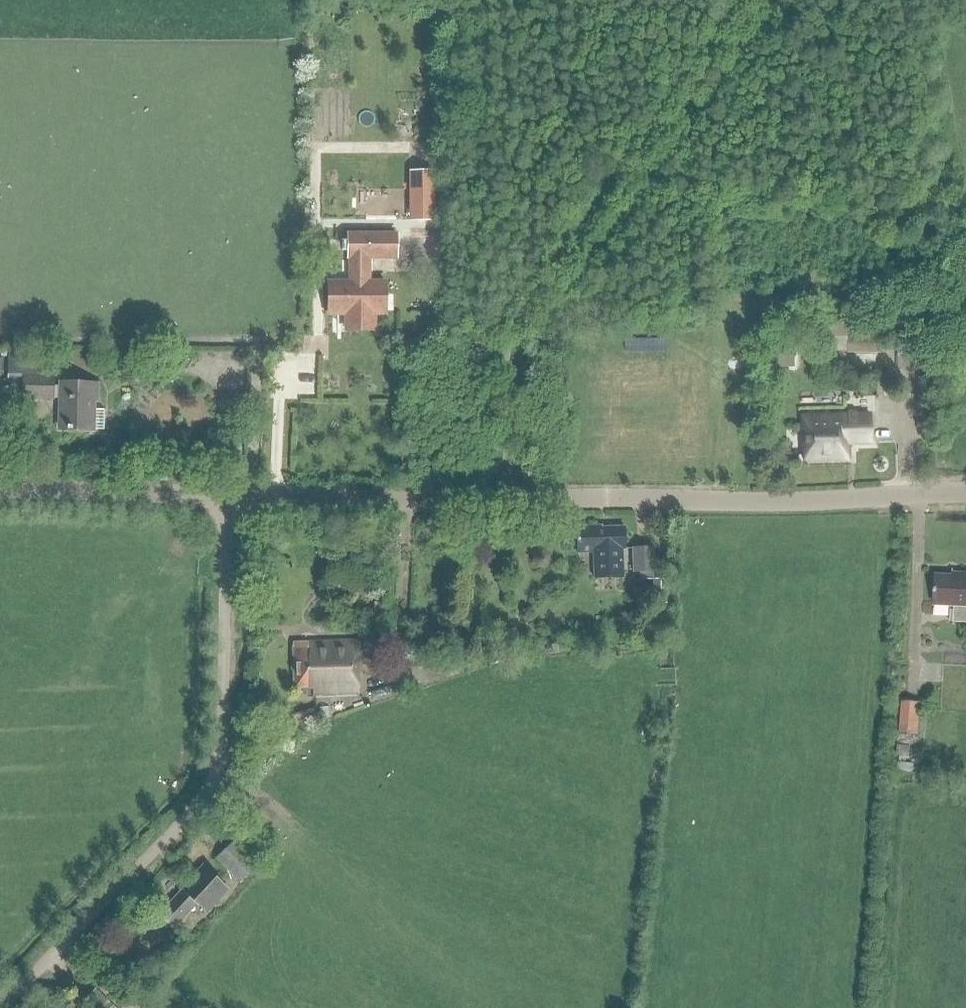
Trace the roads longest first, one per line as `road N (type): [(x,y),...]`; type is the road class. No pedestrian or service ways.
road 1 (tertiary): [(965,493),(809,500),(225,495)]
road 2 (unclassified): [(0,1007),(192,814),(219,769),(225,495)]
road 3 (tertiary): [(225,495),(0,489)]

